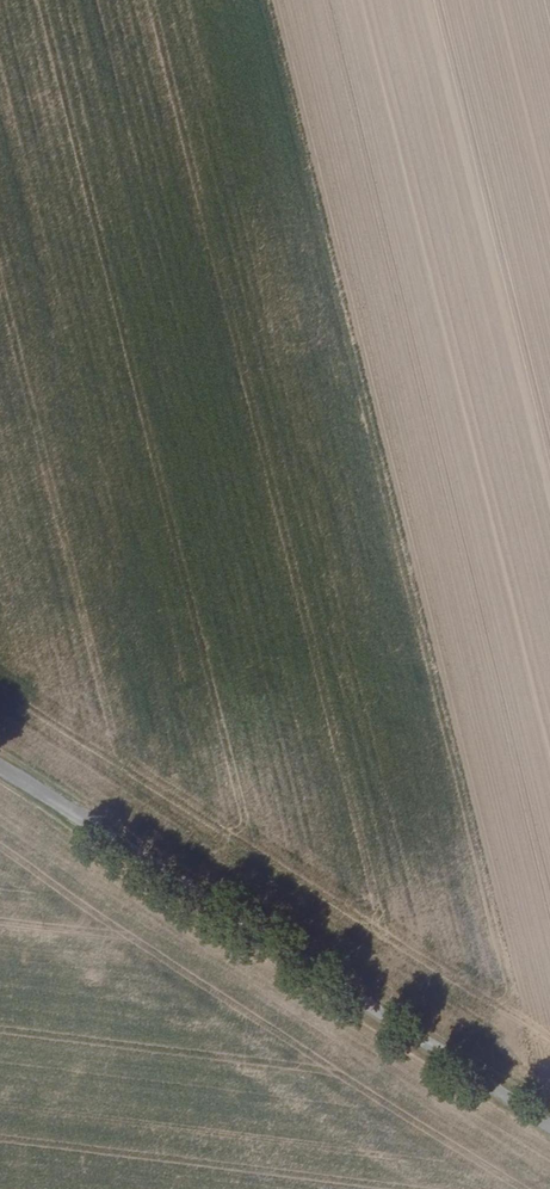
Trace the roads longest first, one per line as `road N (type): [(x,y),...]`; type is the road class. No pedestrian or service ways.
road 1 (track): [(0,772),(549,1133)]

